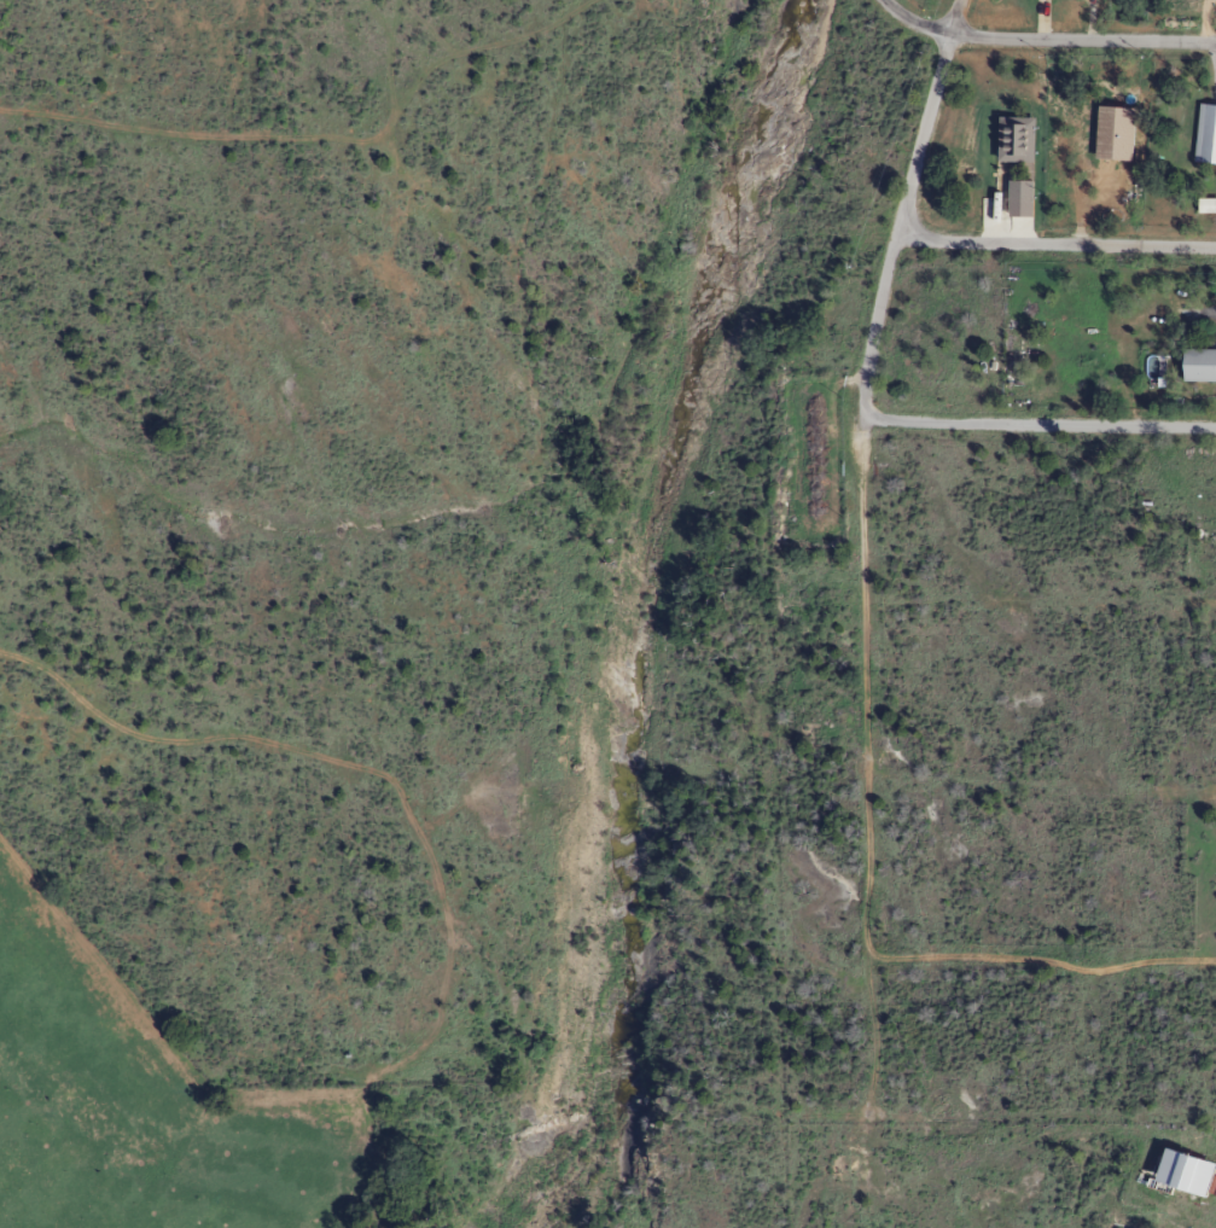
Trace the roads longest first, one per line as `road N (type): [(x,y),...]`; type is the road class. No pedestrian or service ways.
road 1 (track): [(865,943),(862,424)]
road 2 (residential): [(862,424),(874,321),(949,33)]
road 3 (residential): [(862,424),(1215,429)]
road 4 (residential): [(1215,248),(933,240),(898,232)]
road 5 (residential): [(1215,41),(949,33)]

